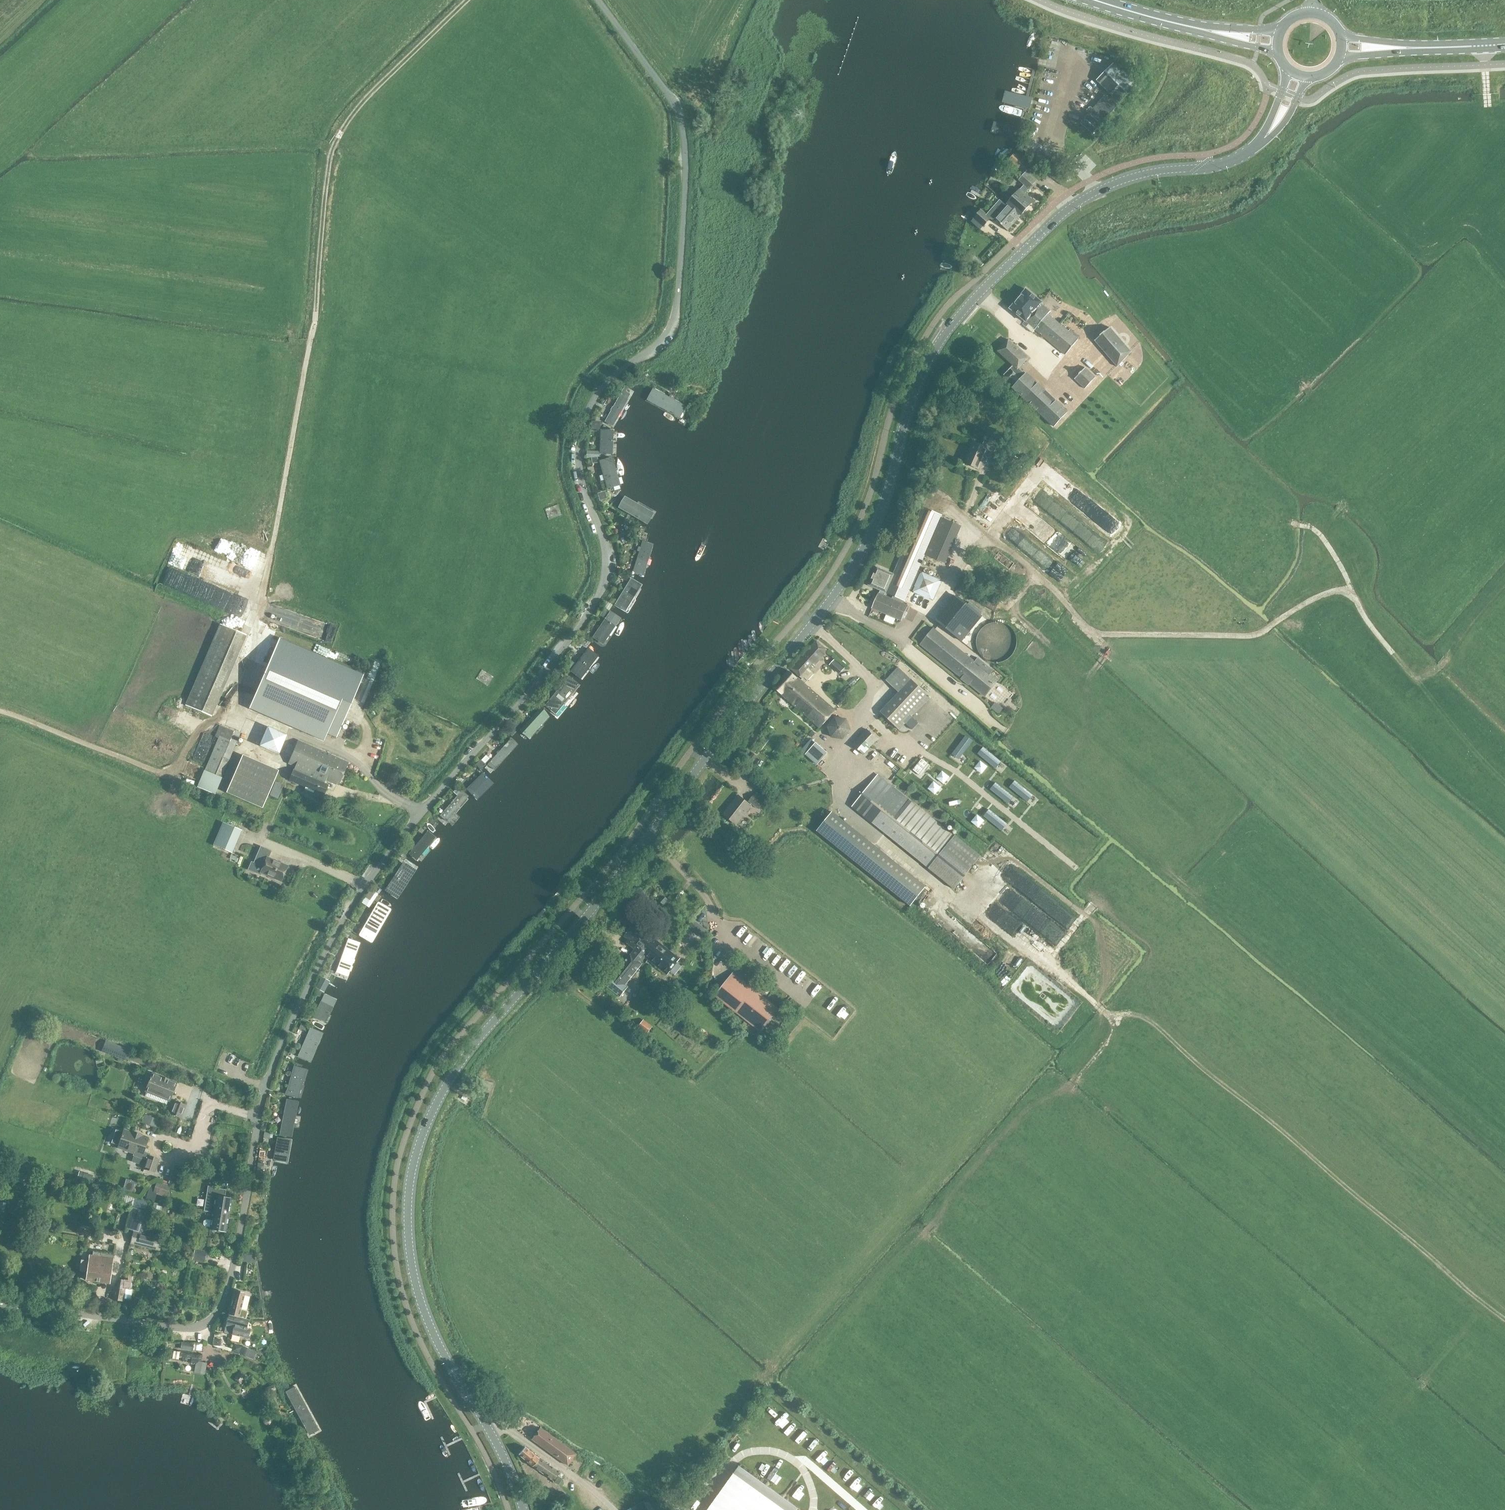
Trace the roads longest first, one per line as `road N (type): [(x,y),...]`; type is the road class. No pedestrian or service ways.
road 1 (unclassified): [(0,1303),(179,1328),(210,1319),(244,1214),(265,1087),(318,973),(400,838),(553,662),(595,600),(606,550),(578,449),(591,401),(674,326),(686,180),(673,102),(597,0)]
road 2 (secondary): [(487,1426),(440,1346),(413,1266),(409,1191),(428,1119),(471,1047),(586,916),(844,580),(879,514),(931,356),(967,306),(1049,227)]
road 3 (track): [(237,713),(315,314),(328,164),(358,106),(467,0)]
road 4 (track): [(422,814),(382,791),(356,760),(237,713),(197,730),(169,775),(0,711)]
road 5 (secondary): [(1263,139),(1225,162),(1119,181),(1049,227)]
road 6 (unclassified): [(615,1509),(511,1430),(487,1426)]

